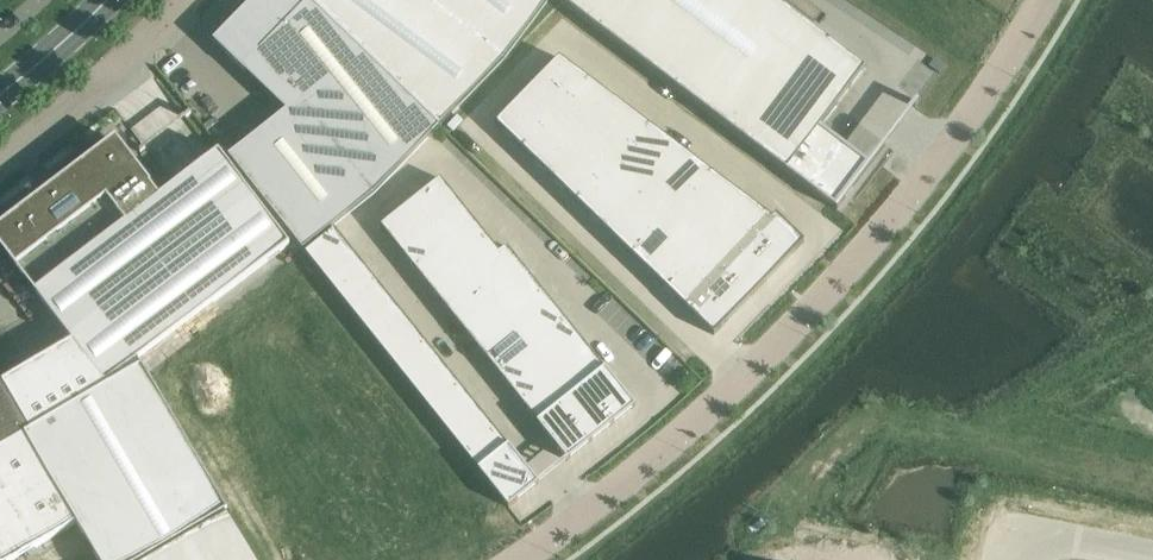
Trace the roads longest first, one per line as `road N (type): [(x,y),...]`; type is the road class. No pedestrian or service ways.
road 1 (unclassified): [(1046,0),(979,111),(885,228),(763,359),(607,502),(519,559)]
road 2 (unclassified): [(182,0),(100,83),(0,163)]
road 3 (unclassified): [(1152,555),(1062,536),(1019,544),(1001,559)]
road 4 (tertiary): [(105,0),(0,92)]

